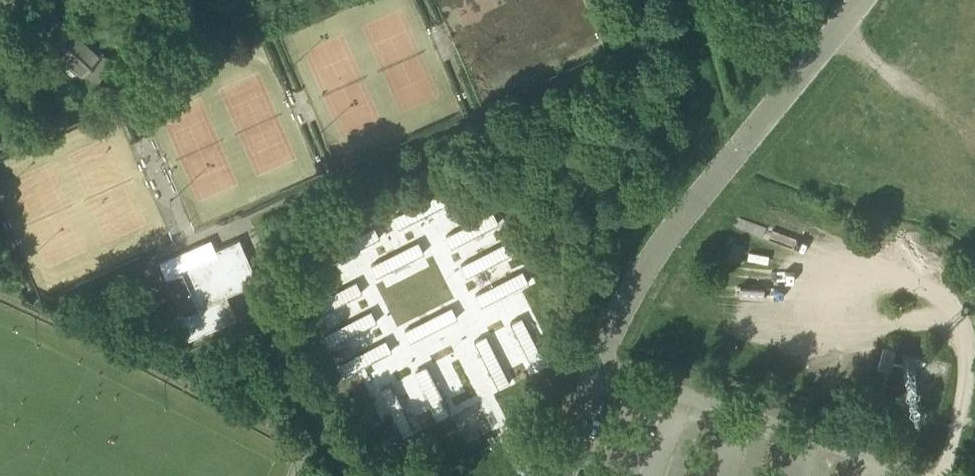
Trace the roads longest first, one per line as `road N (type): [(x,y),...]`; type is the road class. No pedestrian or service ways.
road 1 (unclassified): [(560,475),(607,340),(655,251),(859,0)]

